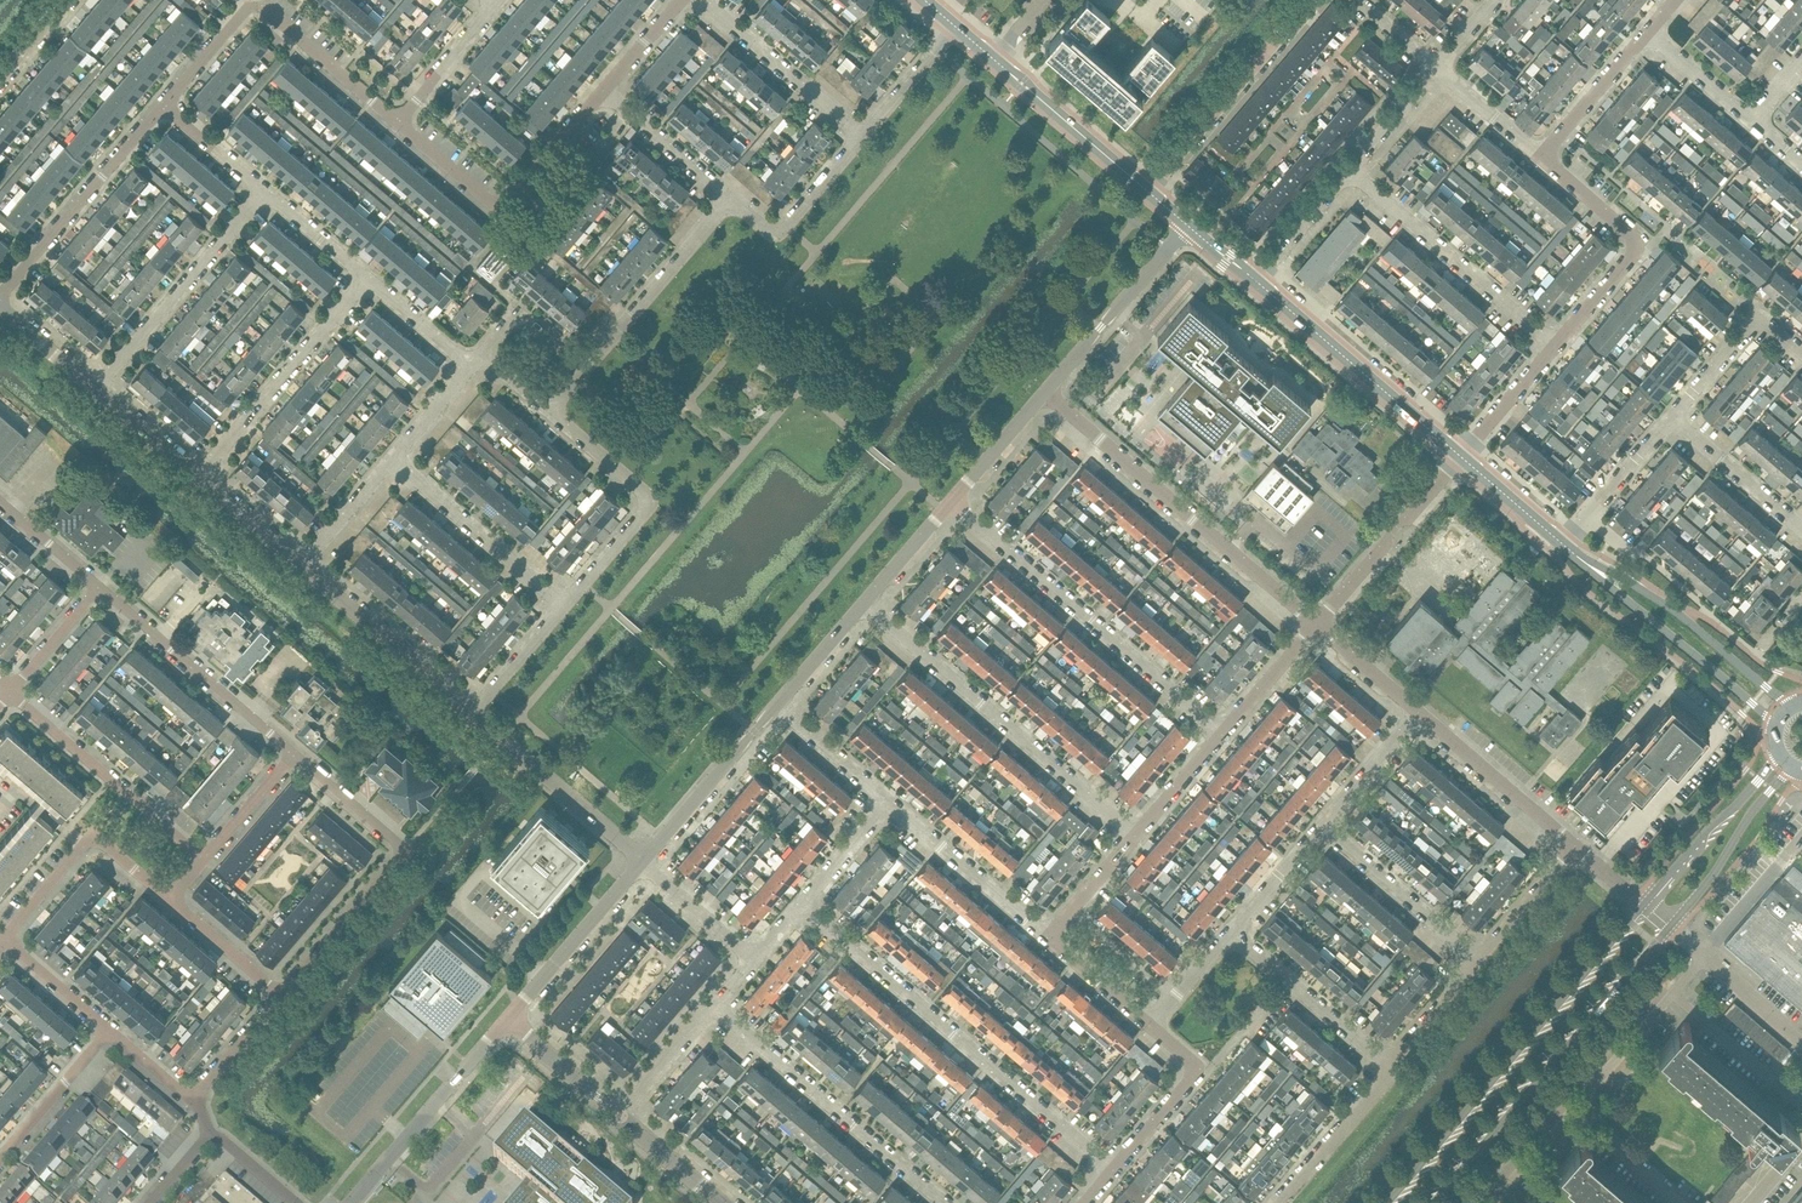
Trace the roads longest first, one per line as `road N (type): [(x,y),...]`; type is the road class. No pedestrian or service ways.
road 1 (residential): [(1111,1171),(803,904)]
road 2 (secondary): [(1643,904),(1388,1202)]
road 3 (secondary): [(1433,1202),(1670,927)]
road 4 (residential): [(1223,735),(951,502)]
road 5 (residential): [(1318,625),(1046,392)]
road 6 (residential): [(1136,835),(864,603)]
road 7 (residential): [(284,997),(401,853),(293,754)]
road 8 (residential): [(942,1202),(714,1007)]
road 9 (residential): [(564,606),(649,500),(549,410)]
road 10 (tertiary): [(1461,455),(1256,280)]
road 11 (residential): [(1555,345),(1350,170)]
road 12 (residential): [(197,477),(368,278)]
road 13 (residential): [(94,388),(265,190)]
road 14 (residential): [(203,860),(10,692)]
road 15 (residential): [(1555,345),(1634,243),(1542,156)]
road 16 (residential): [(0,299),(165,104)]
road 17 (residential): [(293,754),(100,588)]
road 18 (residential): [(1148,191),(1311,0)]
road 19 (residential): [(349,1202),(507,1018)]
road 20 (tertiary): [(1799,704),(1782,701),(1676,612),(1602,574)]
road 21 (tertiary): [(1602,574),(1776,733)]
road 22 (residential): [(583,371),(731,198)]
road 23 (residential): [(472,713),(301,565)]
road 24 (residential): [(564,606),(392,460)]
road 25 (residential): [(644,859),(472,713)]
road 26 (residential): [(1318,625),(1461,455)]
road 27 (residential): [(1046,392),(1189,226)]
road 28 (residential): [(1048,939),(889,802)]
road 29 (secondary): [(1779,748),(1772,765),(1643,904)]
road 30 (residential): [(862,135),(704,0)]
road 31 (secondary): [(1670,927),(1712,880),(1756,807),(1801,770)]
road 32 (residential): [(1478,958),(1321,826)]
road 33 (residential): [(1574,845),(1419,712)]
road 34 (residential): [(507,1018),(640,863)]
road 35 (tertiary): [(1148,191),(994,59)]
road 36 (residential): [(644,859),(776,705)]
road 37 (residential): [(1111,1171),(1199,1070),(1149,1026)]
road 38 (residential): [(731,198),(776,236),(862,135)]
road 39 (residential): [(399,122),(256,3)]
road 40 (residential): [(1280,1202),(1383,1082),(1384,1063)]
road 41 (residential): [(1801,529),(1671,418)]
road 42 (residential): [(1801,1107),(1673,995)]
road 43 (residential): [(0,1159),(110,1031)]
road 44 (residential): [(731,198),(603,92)]
road 45 (residential): [(1564,542),(1671,418)]
road 46 (residential): [(1542,156),(1646,35)]
road 47 (residential): [(499,207),(603,92)]
road 48 (residential): [(399,122),(497,2)]
road 49 (residential): [(284,997),(169,899)]
road 50 (residential): [(1321,826),(1419,712)]
road 51 (residential): [(755,959),(640,863)]
road 52 (residential): [(621,1115),(507,1018)]
road 53 (residential): [(889,802),(776,705)]
road 54 (residential): [(1478,958),(1574,845)]
road 55 (residential): [(1223,735),(1318,625)]
road 56 (residential): [(951,502),(1046,392)]
road 57 (residential): [(1256,280),(1350,170)]
road 58 (residential): [(1461,455),(1555,345)]
road 59 (residential): [(862,135),(956,27)]
road 60 (residential): [(621,1115),(714,1007)]
road 61 (residential): [(1680,1202),(1602,1136),(1583,1101)]
road 62 (residential): [(110,1031),(3,939)]
road 63 (residential): [(472,713),(564,606)]
road 64 (residential): [(1384,1063),(1478,958)]
road 65 (residential): [(193,1103),(284,997)]
road 66 (residential): [(203,860),(293,754)]
road 67 (residential): [(1583,1101),(1673,995)]
road 68 (residential): [(301,565),(392,460)]
road 69 (residential): [(1230,931),(1321,826)]
road 70 (residential): [(583,371),(516,316),(482,355)]
road 71 (residential): [(3,939),(93,834)]
road 72 (residential): [(10,692),(100,588)]
road 73 (residential): [(1542,156),(1437,68)]
road 74 (residential): [(472,367),(368,278)]
road 75 (residential): [(1750,123),(1646,35)]
road 76 (residential): [(301,565),(197,477)]
road 77 (residential): [(1048,939),(1136,835)]
road 78 (residential): [(197,477),(94,388)]
road 79 (residential): [(165,104),(256,3)]
road 80 (residential): [(368,278),(265,190)]
road 81 (tertiary): [(1564,542),(1461,455)]
road 82 (residential): [(776,705),(864,603)]
road 83 (residential): [(1494,1202),(1583,1101)]
road 84 (residential): [(1350,170),(1437,68)]
road 85 (residential): [(803,904),(889,802)]
road 86 (residential): [(1419,712),(1318,625)]
road 87 (residential): [(1149,1026),(1048,939)]
road 88 (residential): [(864,603),(951,502)]
road 89 (residential): [(722,1202),(621,1115)]
road 90 (residential): [(1136,835),(1223,735)]
road 91 (residential): [(265,190),(165,104)]
road 92 (residential): [(100,588),(0,502)]
road 93 (residential): [(499,207),(399,122)]
road 94 (residential): [(1671,418),(1759,323)]
road 95 (residential): [(1384,1063),(1287,980)]
road 96 (residential): [(1801,1041),(1706,957)]
road 97 (residential): [(1149,1026),(1230,931)]
road 98 (residential): [(94,388),(0,308)]
road 99 (residential): [(392,460),(472,367)]
road 100 (residential): [(603,92),(681,0)]

